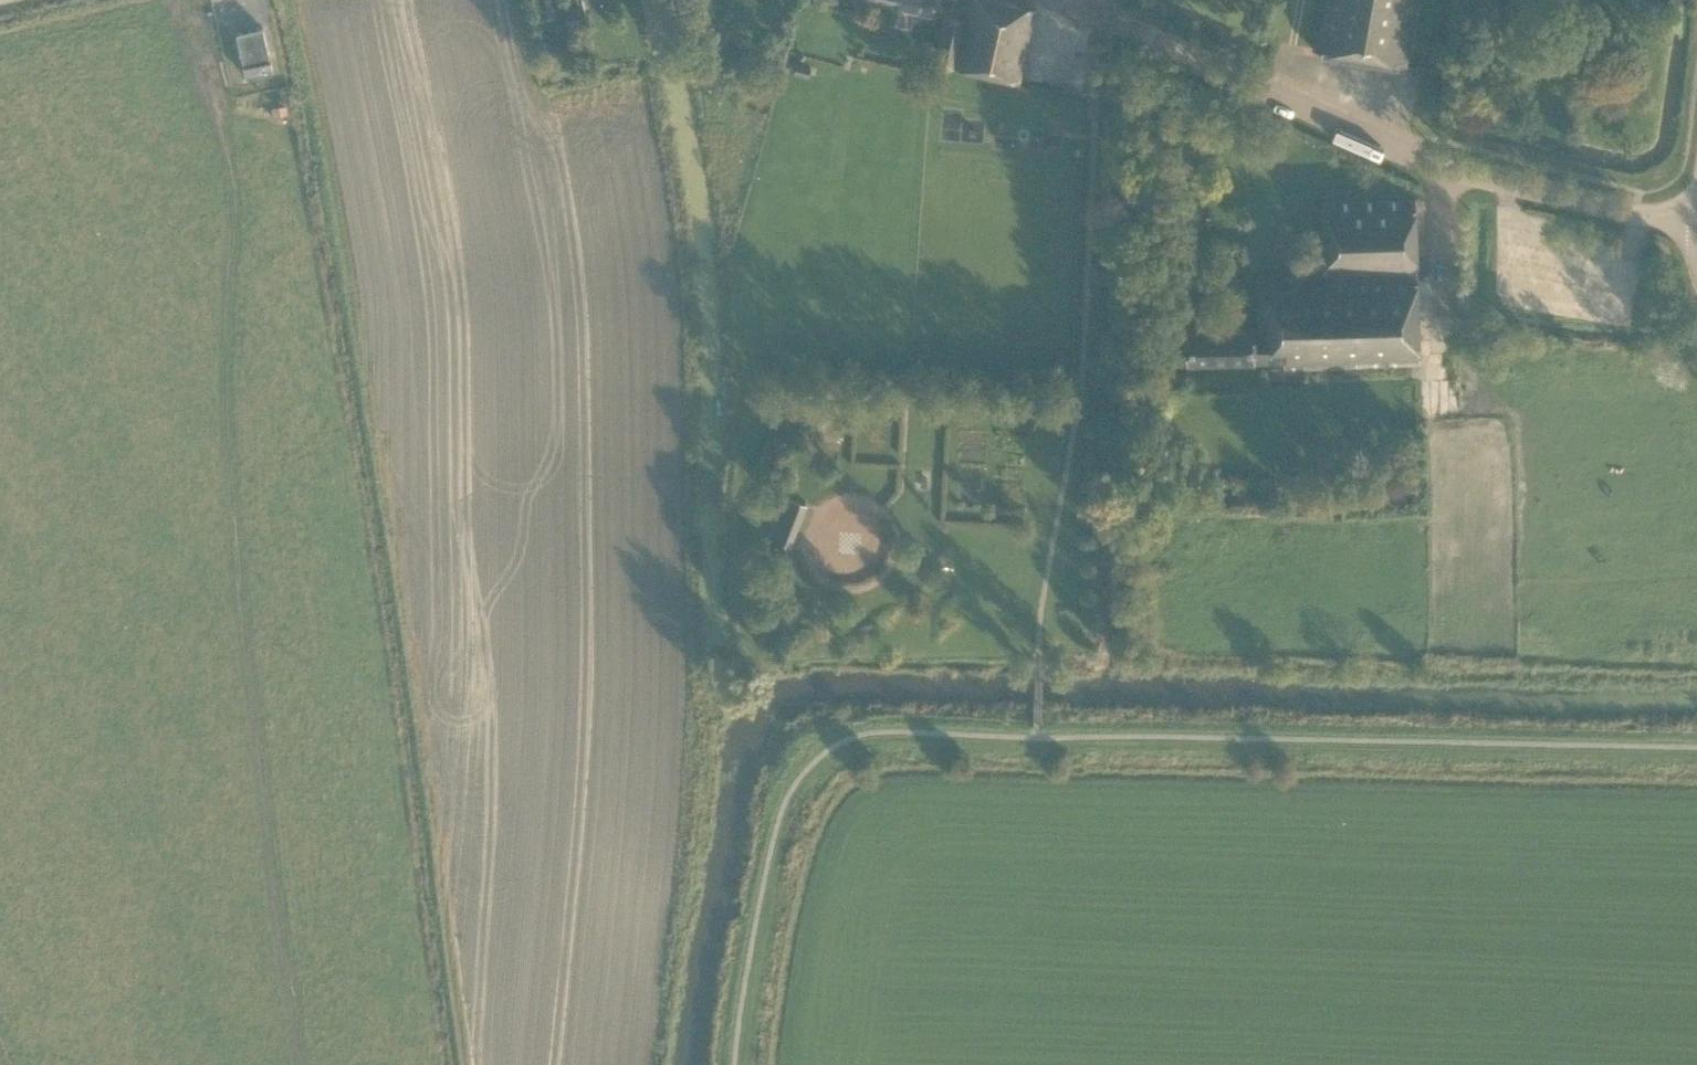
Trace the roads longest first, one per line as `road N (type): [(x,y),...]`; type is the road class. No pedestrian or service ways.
road 1 (track): [(1696,751),(1039,735),(854,740),(822,761),(788,807),(744,1064)]
road 2 (unclassified): [(1696,227),(1400,149),(1099,5)]

